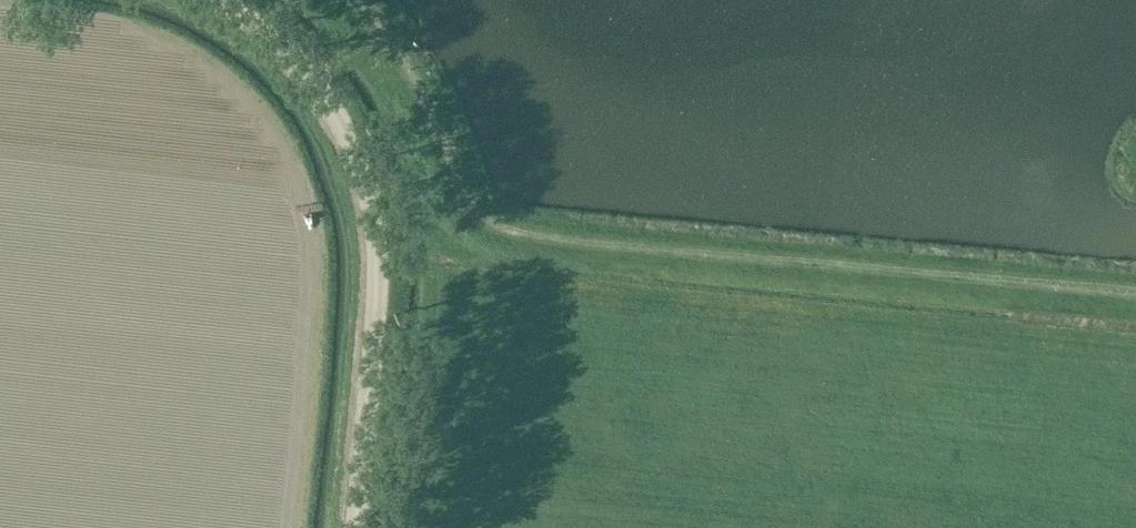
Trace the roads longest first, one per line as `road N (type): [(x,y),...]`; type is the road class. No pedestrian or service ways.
road 1 (unclassified): [(346,527),(370,286),(368,209),(337,123),(308,81),(256,28),(213,0)]

